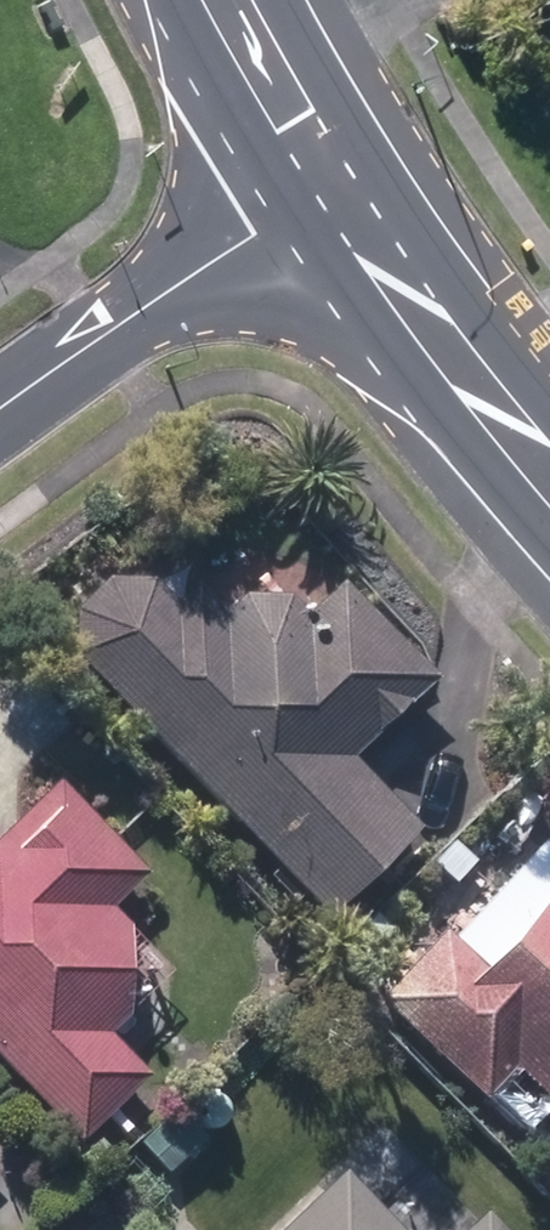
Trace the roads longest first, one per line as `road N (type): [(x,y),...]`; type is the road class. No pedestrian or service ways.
road 1 (residential): [(321,194),(0,413)]
road 2 (secondary): [(549,473),(321,194)]
road 3 (secondary): [(321,194),(203,0)]

